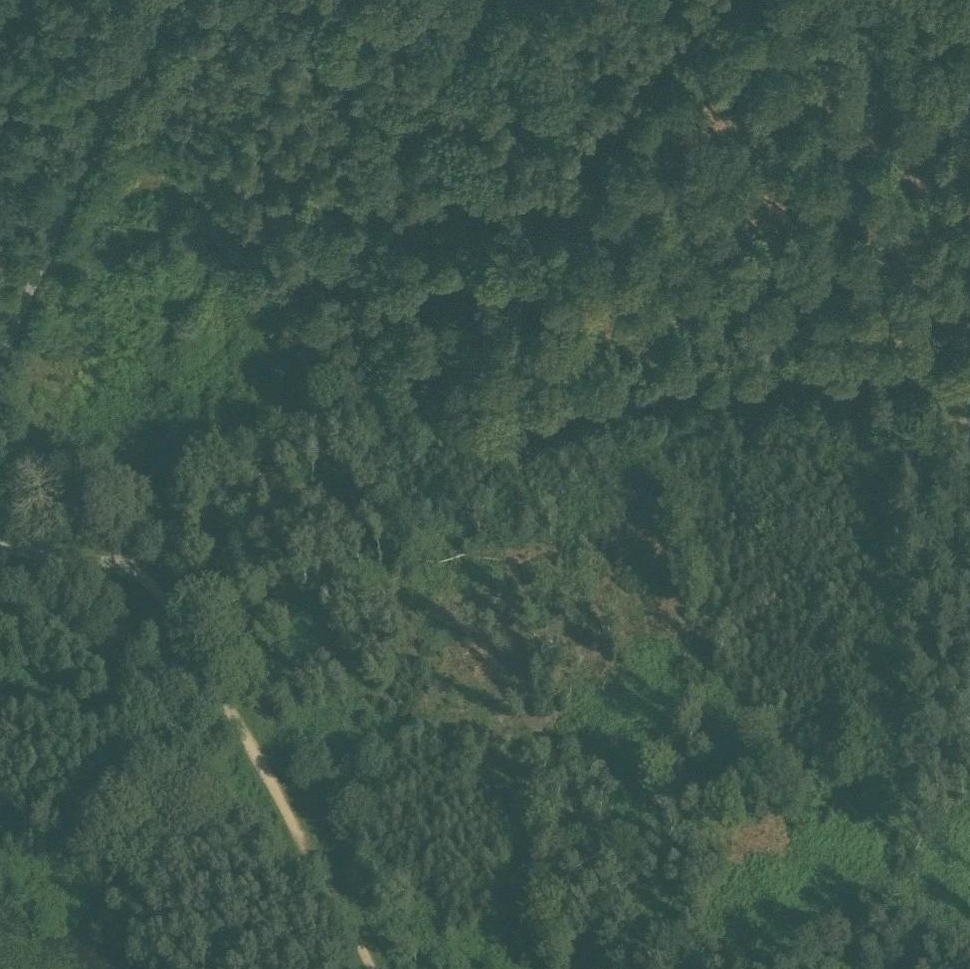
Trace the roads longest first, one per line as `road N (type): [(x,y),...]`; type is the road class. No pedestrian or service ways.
road 1 (track): [(133,577),(147,508),(308,450)]

